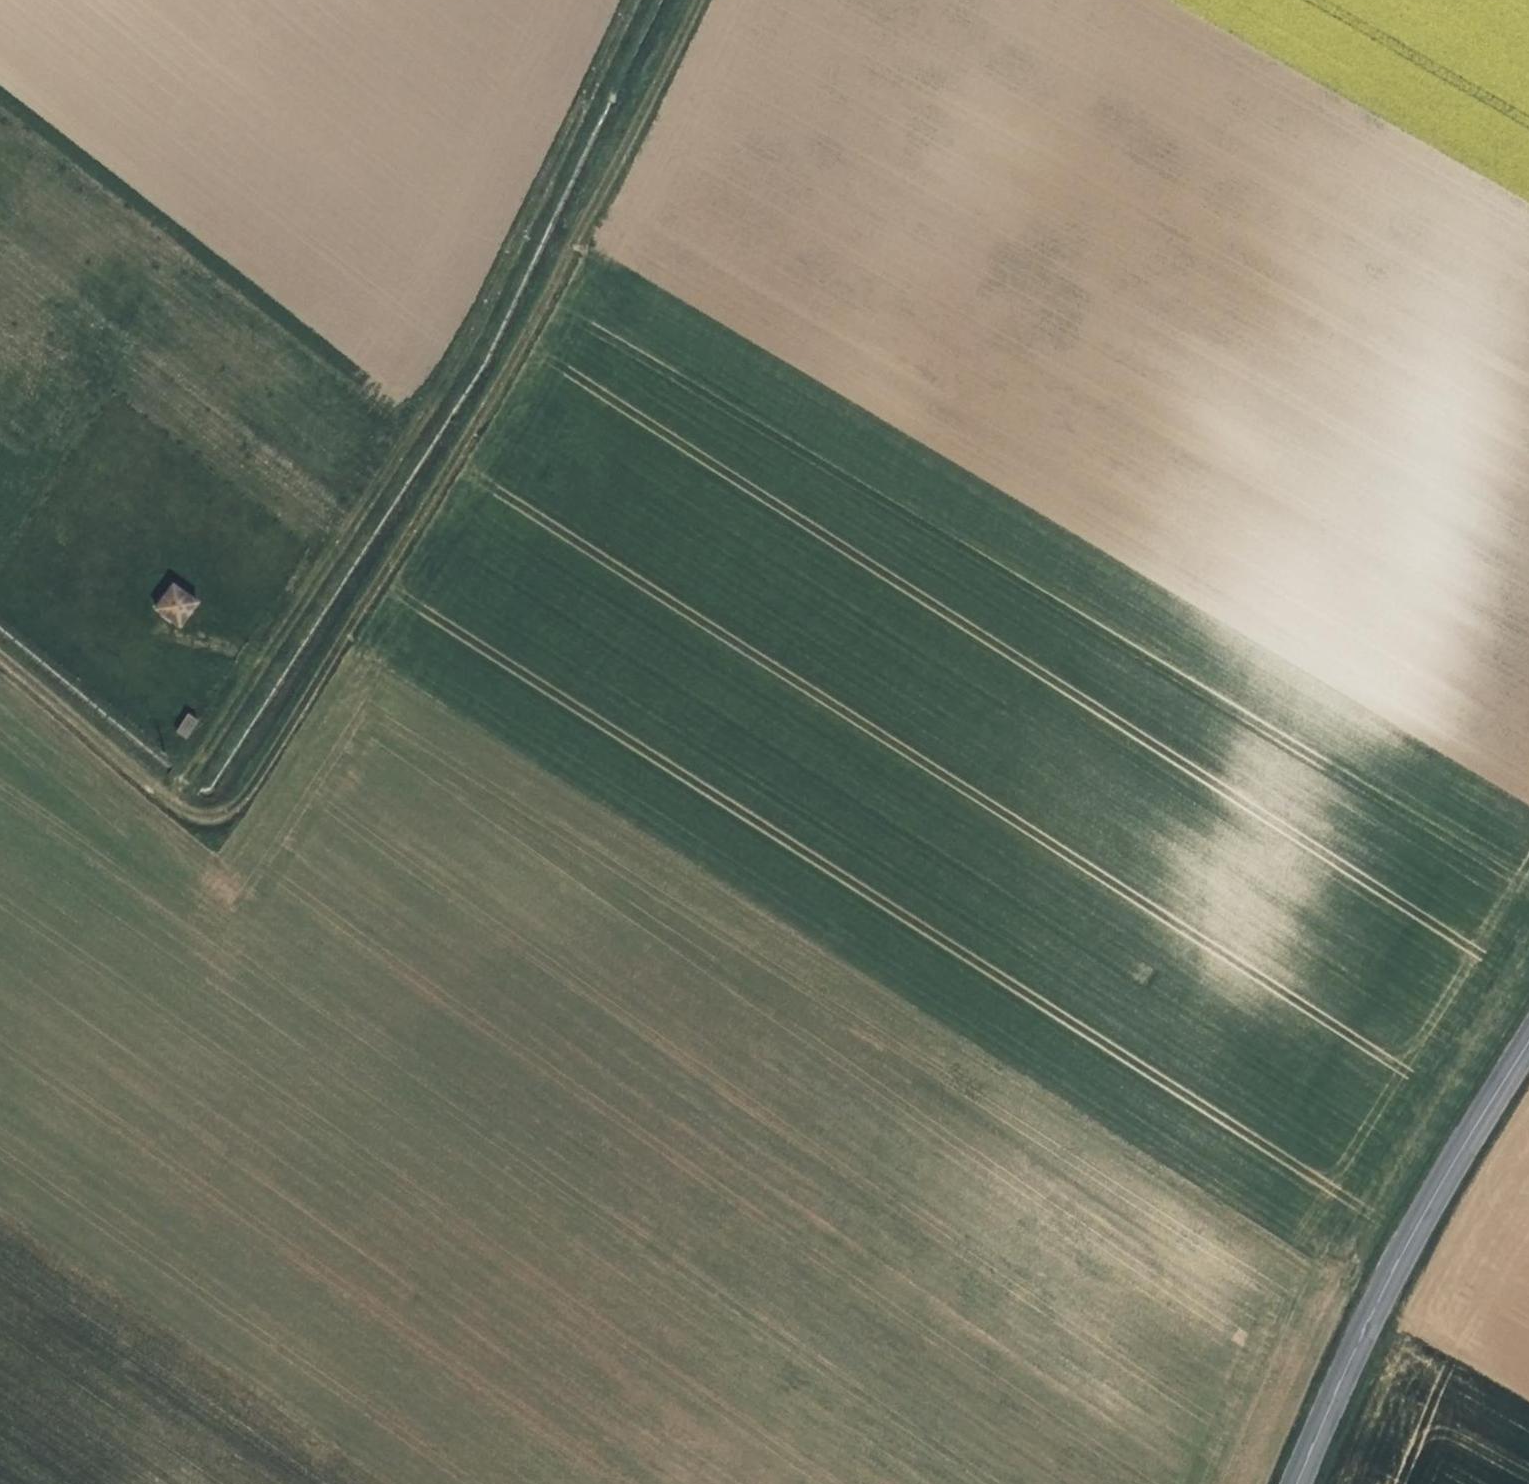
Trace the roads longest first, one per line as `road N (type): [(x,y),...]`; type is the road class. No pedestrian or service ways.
road 1 (track): [(693,0),(574,247),(220,836),(0,655)]
road 2 (tertiary): [(1528,1045),(1466,1144),(1308,1483)]

